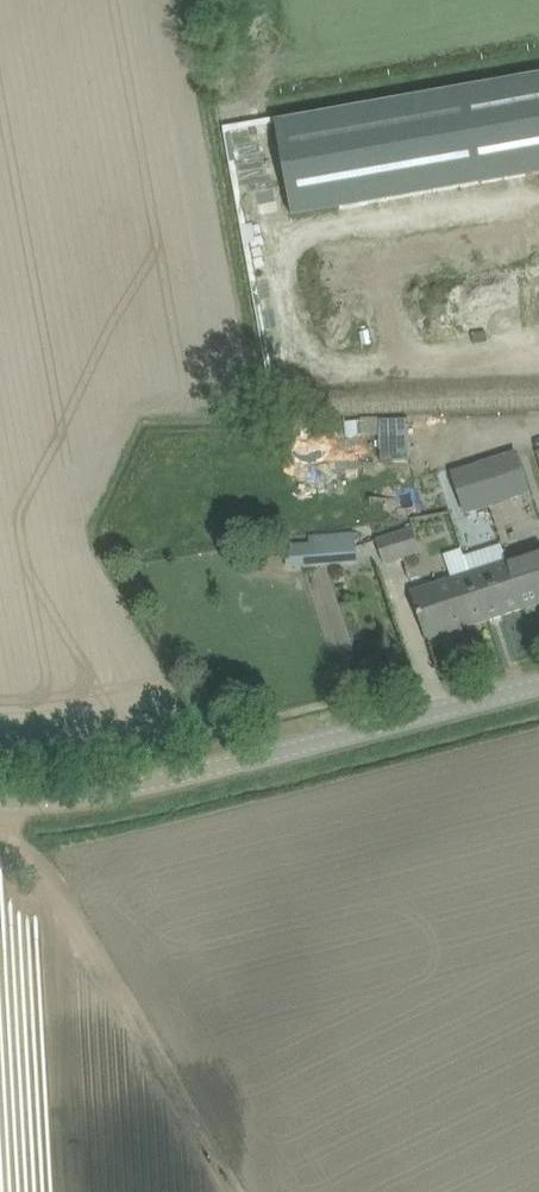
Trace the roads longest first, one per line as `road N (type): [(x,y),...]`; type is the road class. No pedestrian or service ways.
road 1 (unclassified): [(0,807),(68,805),(166,785),(538,690)]
road 2 (track): [(222,1191),(0,813)]

